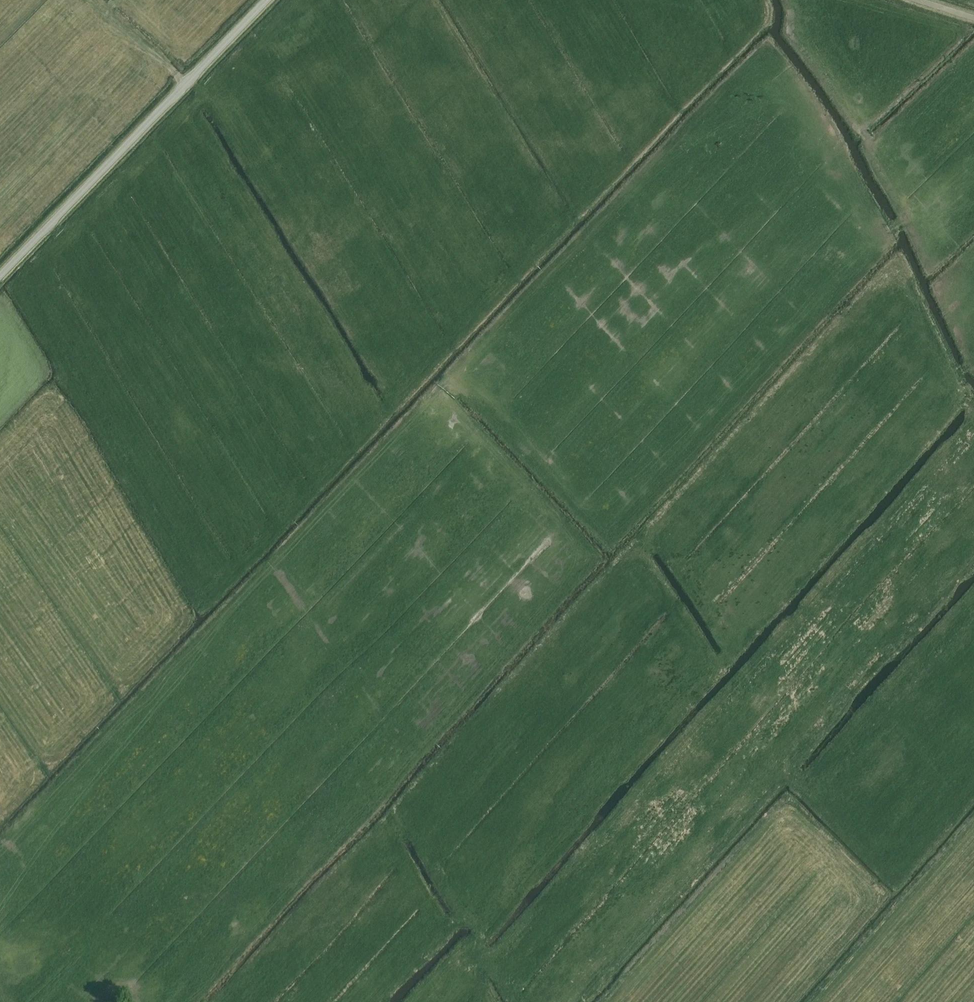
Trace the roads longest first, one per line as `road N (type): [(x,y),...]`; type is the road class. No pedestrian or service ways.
road 1 (unclassified): [(0,276),(268,0)]

